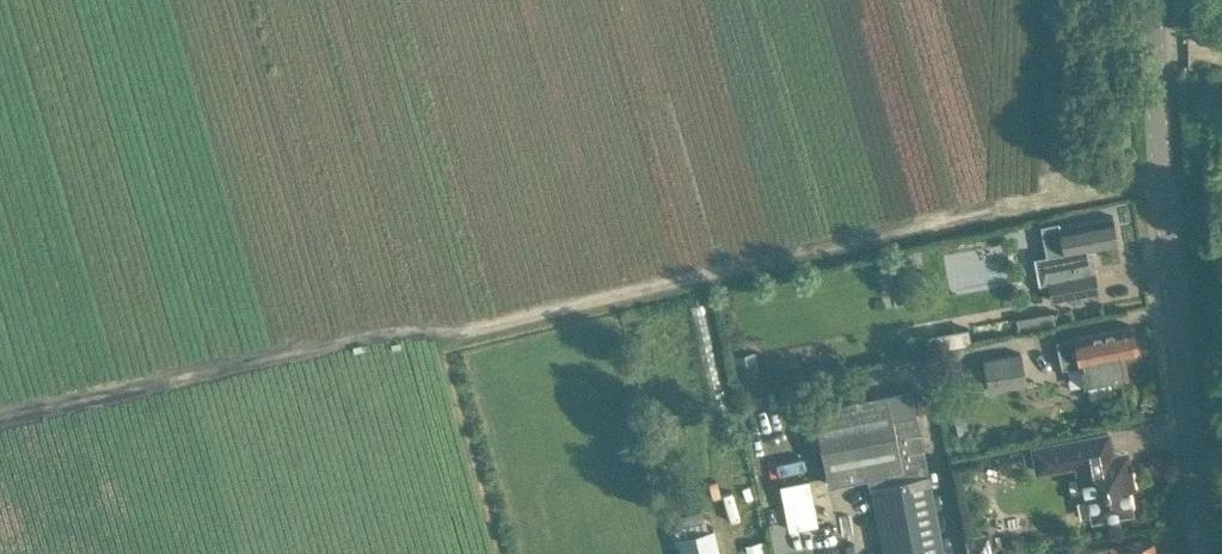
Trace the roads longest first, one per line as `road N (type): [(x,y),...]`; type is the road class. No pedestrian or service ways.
road 1 (unclassified): [(1148,0),(1157,233),(1196,553)]

